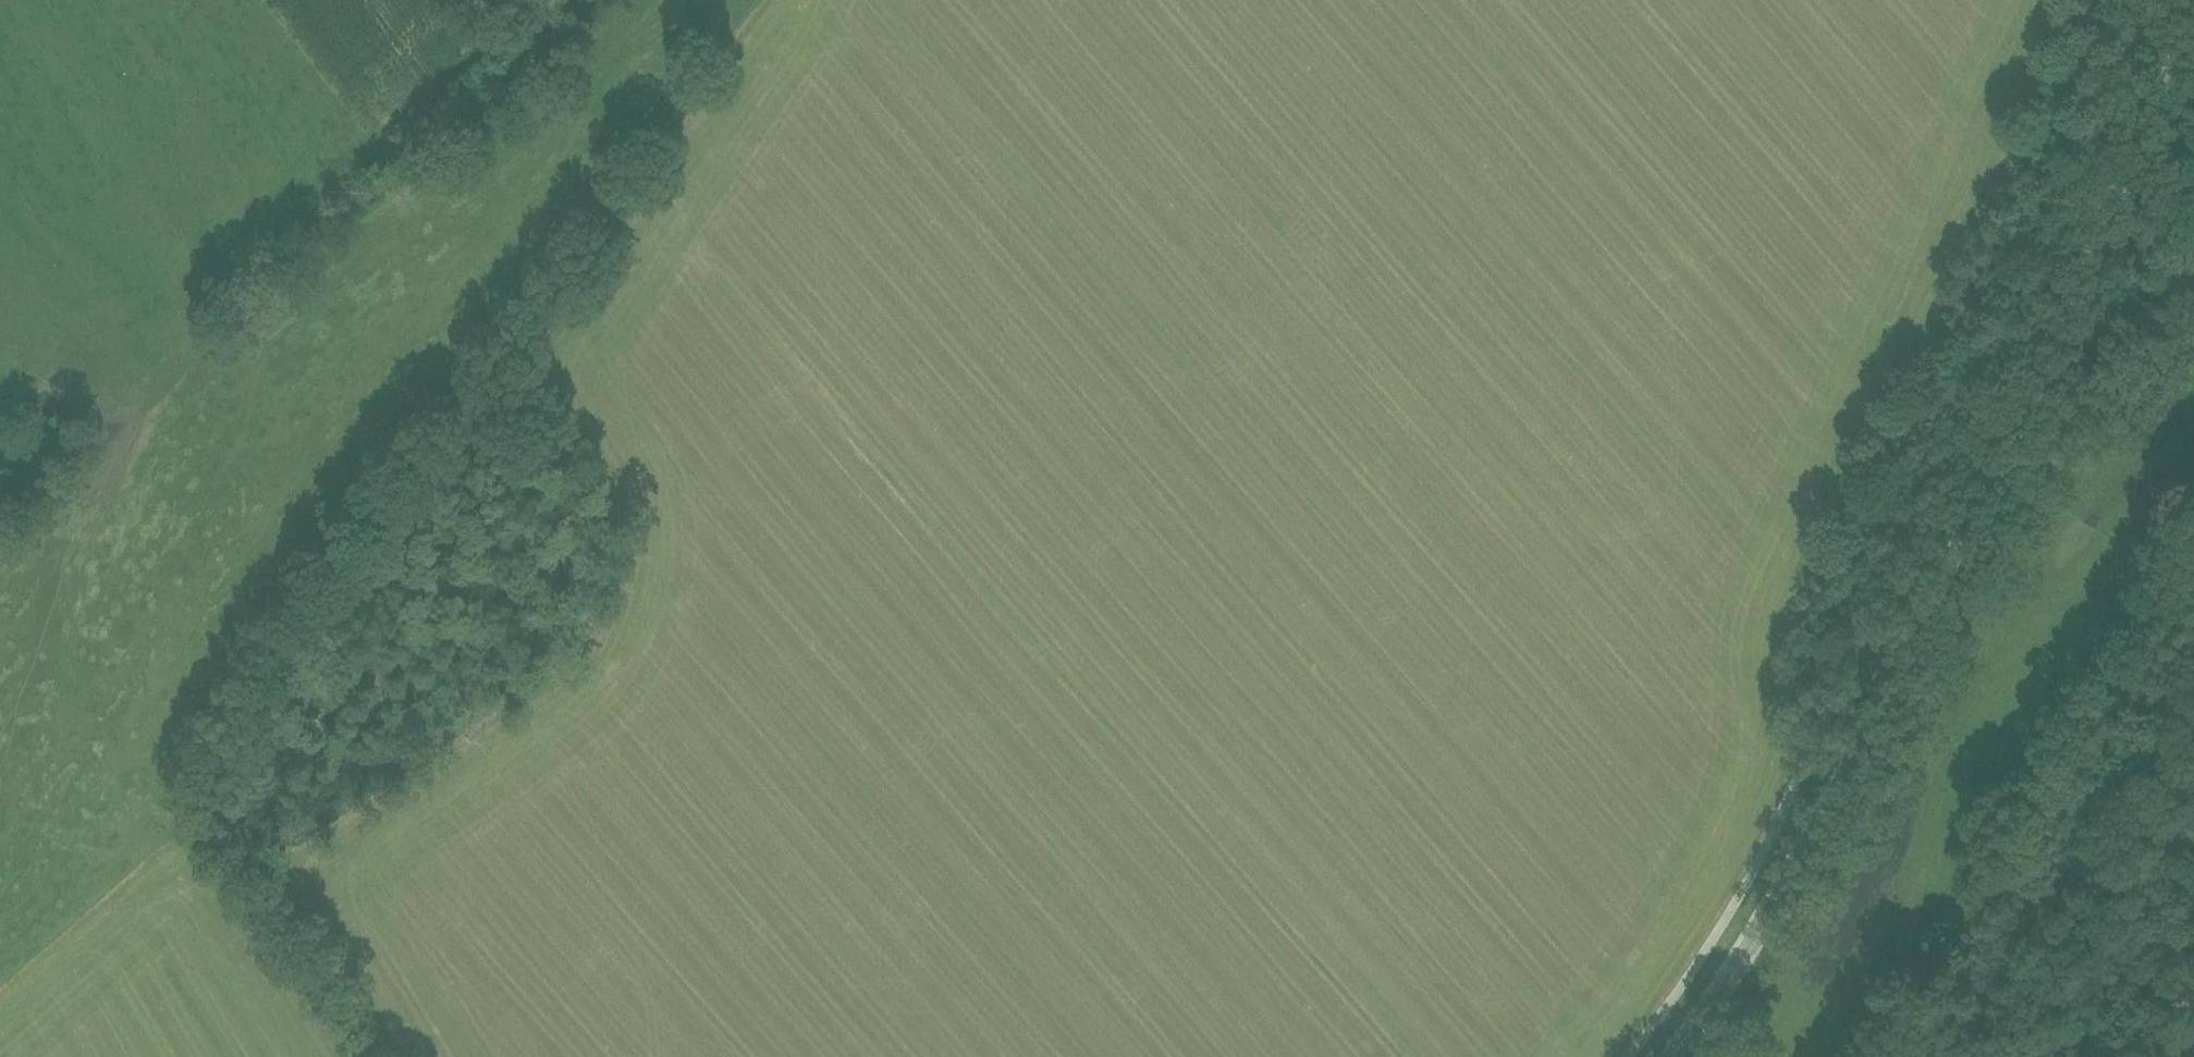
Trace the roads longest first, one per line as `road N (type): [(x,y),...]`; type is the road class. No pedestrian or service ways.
road 1 (tertiary): [(1672,1056),(1785,887),(1839,786),(2026,405),(2193,23)]

